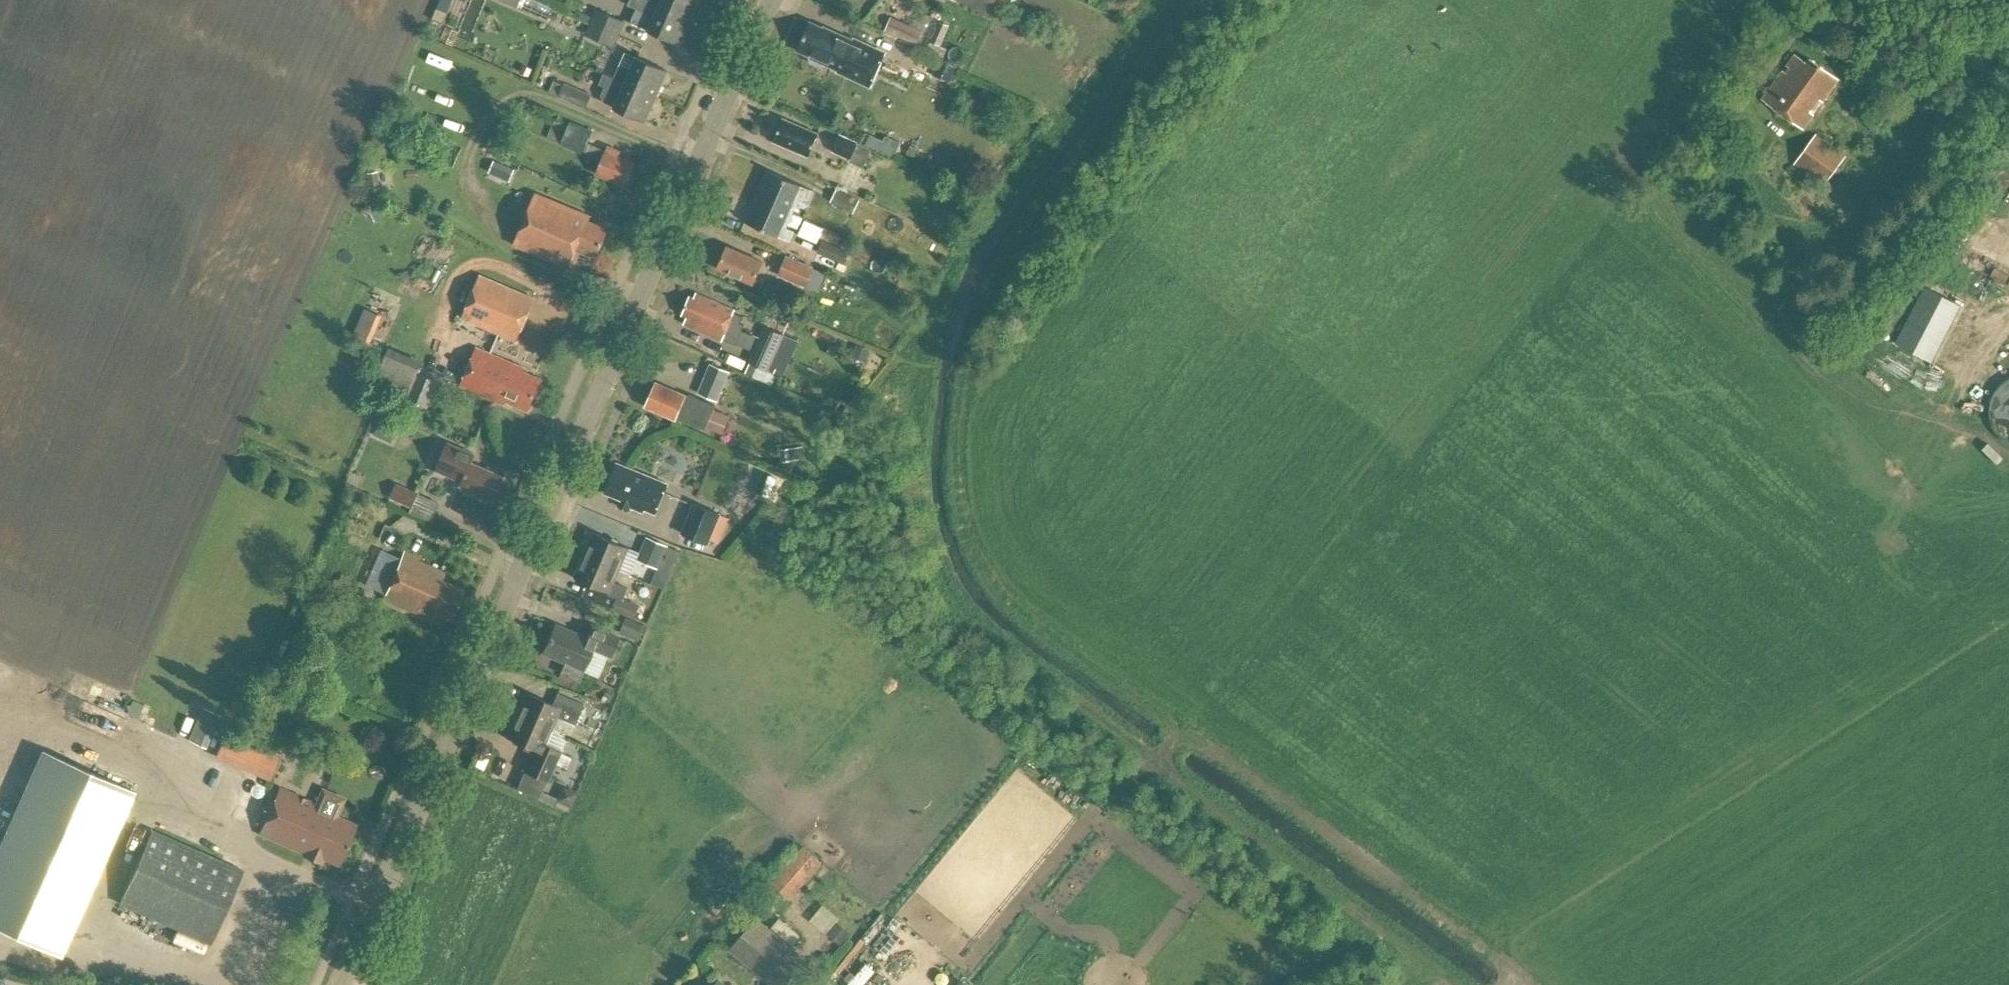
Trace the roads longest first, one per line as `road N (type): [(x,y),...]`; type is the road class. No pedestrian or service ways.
road 1 (tertiary): [(341,984),(773,0)]

